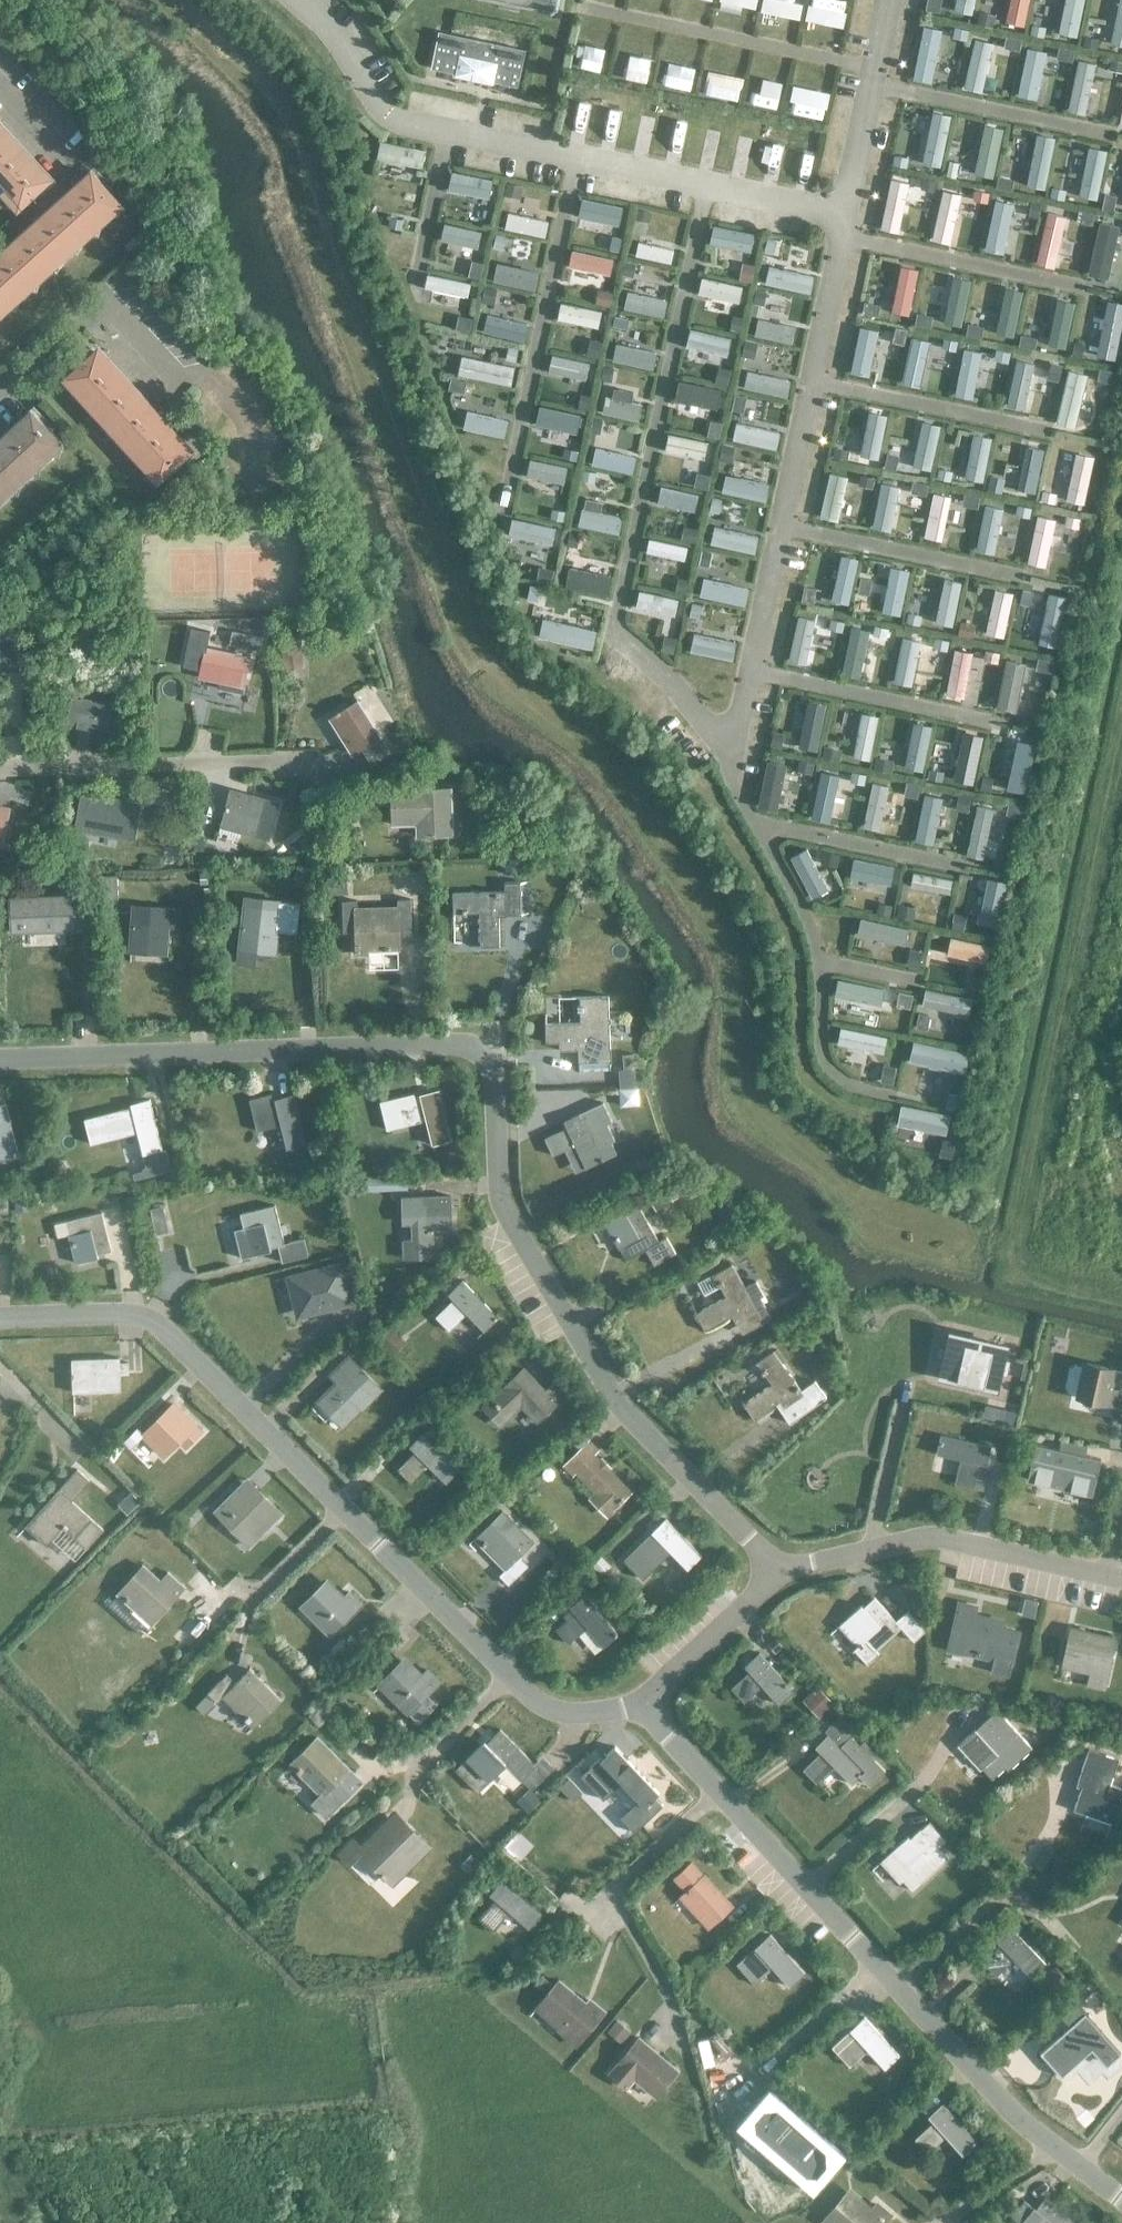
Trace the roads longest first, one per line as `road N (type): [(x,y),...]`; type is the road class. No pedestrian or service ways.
road 1 (unclassified): [(775,1571),(619,1407),(520,1240),(500,1197),(495,1081),(475,1049),(0,1059)]
road 2 (unclassified): [(342,1510),(149,1318),(0,1317)]
road 3 (residential): [(0,771),(293,762)]
road 4 (unclassified): [(1107,1575),(936,1537),(876,1549)]
road 5 (unclassified): [(508,1674),(342,1510)]
road 6 (unclassified): [(1054,2148),(1002,2103),(897,1987)]
road 7 (unclassified): [(775,1571),(646,1702)]
road 8 (residential): [(599,1903),(718,1789)]
road 9 (residential): [(897,1987),(1011,1884)]
road 10 (unclassified): [(646,1702),(561,1713),(508,1674)]
road 11 (residential): [(876,1549),(902,1406)]
road 12 (residential): [(809,1887),(914,1790)]
road 13 (residential): [(809,1887),(718,1789)]
road 14 (residential): [(414,1765),(508,1674)]
road 15 (residential): [(947,2222),(1054,2148)]
road 16 (residential): [(779,2049),(876,1963)]
road 17 (residential): [(342,1510),(254,1594)]

